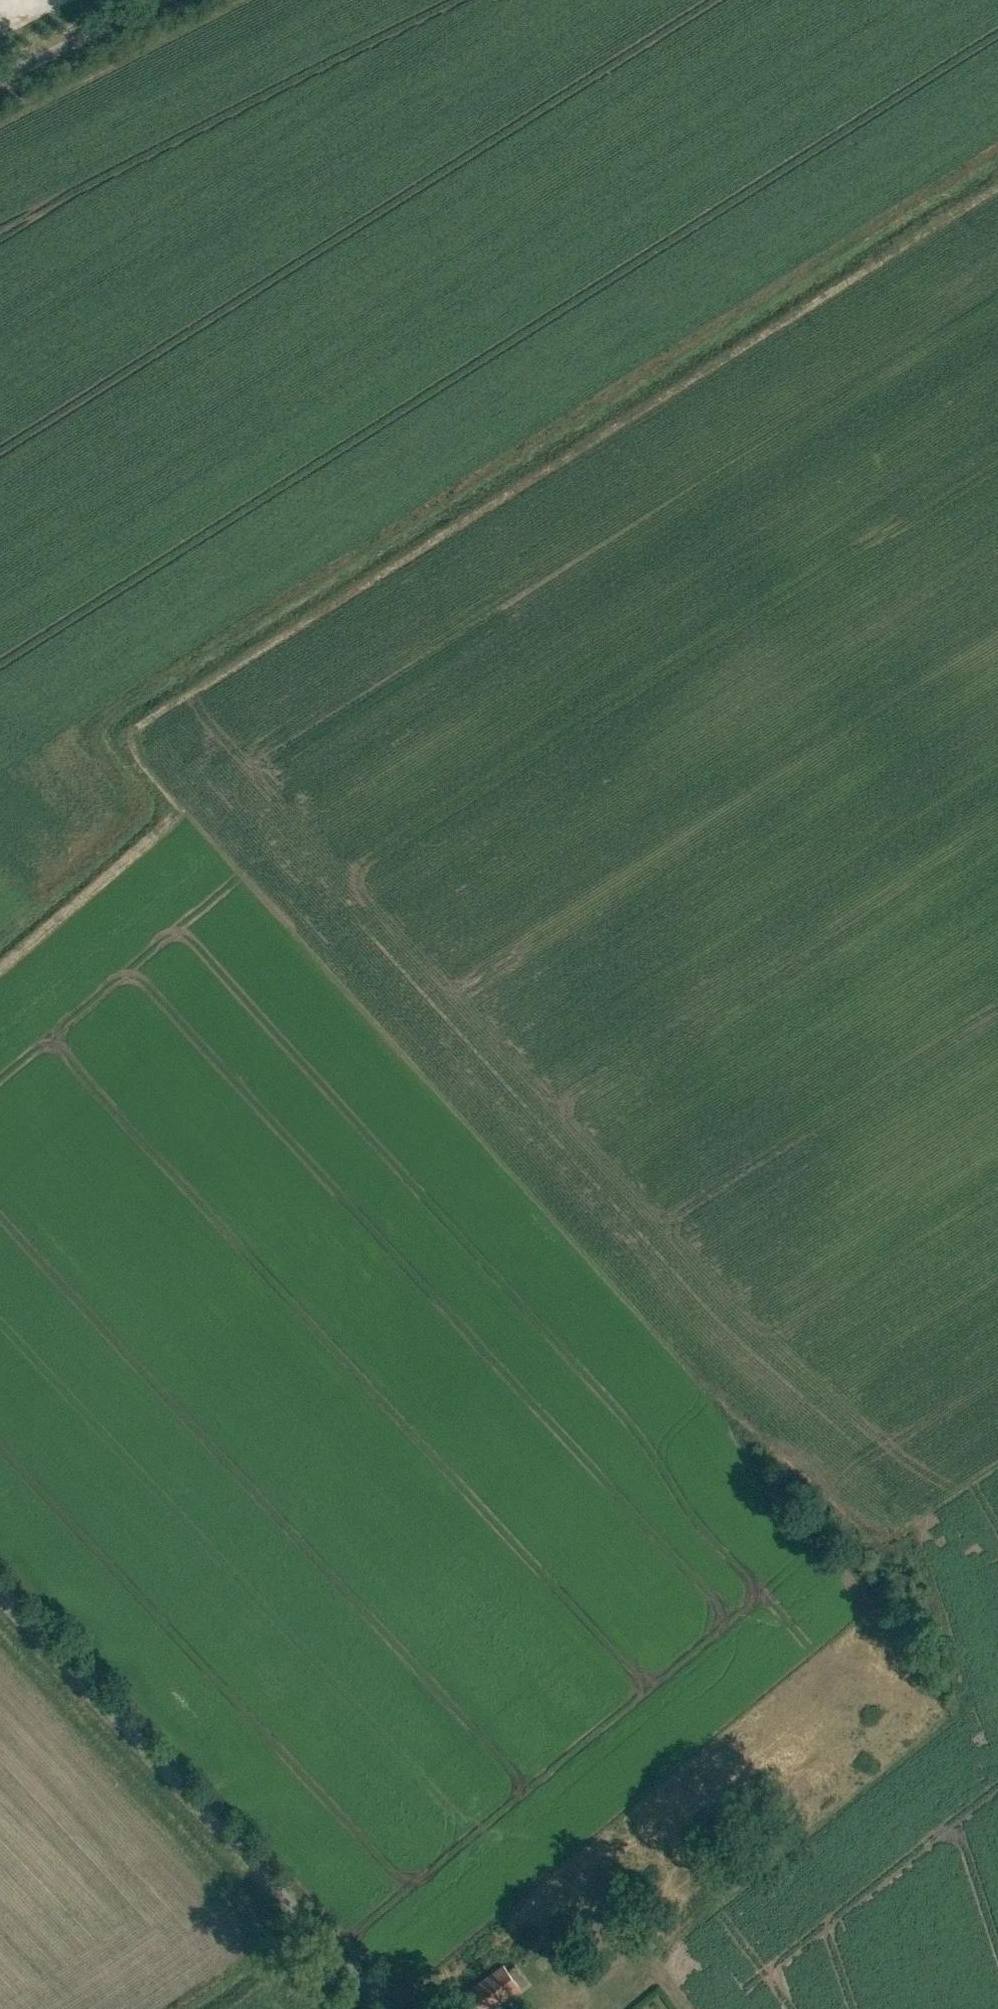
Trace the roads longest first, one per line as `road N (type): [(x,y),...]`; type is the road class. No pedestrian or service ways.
road 1 (unclassified): [(0,1589),(389,2008)]
road 2 (unclassified): [(0,75),(148,0)]

